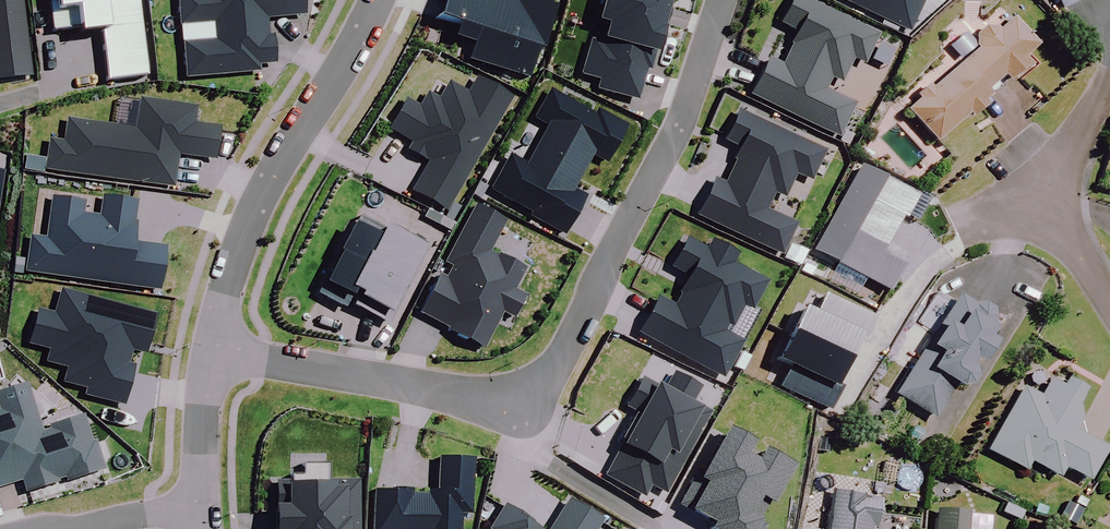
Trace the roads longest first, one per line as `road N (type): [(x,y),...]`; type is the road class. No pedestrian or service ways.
road 1 (residential): [(723,0),(681,126),(529,393),(472,399),(210,346)]
road 2 (residential): [(376,0),(256,205),(210,346)]
road 3 (residential): [(210,346),(197,422),(200,509)]
road 4 (residential): [(51,528),(200,509)]
road 5 (residential): [(1109,304),(1034,183)]
road 6 (residential): [(1109,76),(1065,152),(1034,183)]

